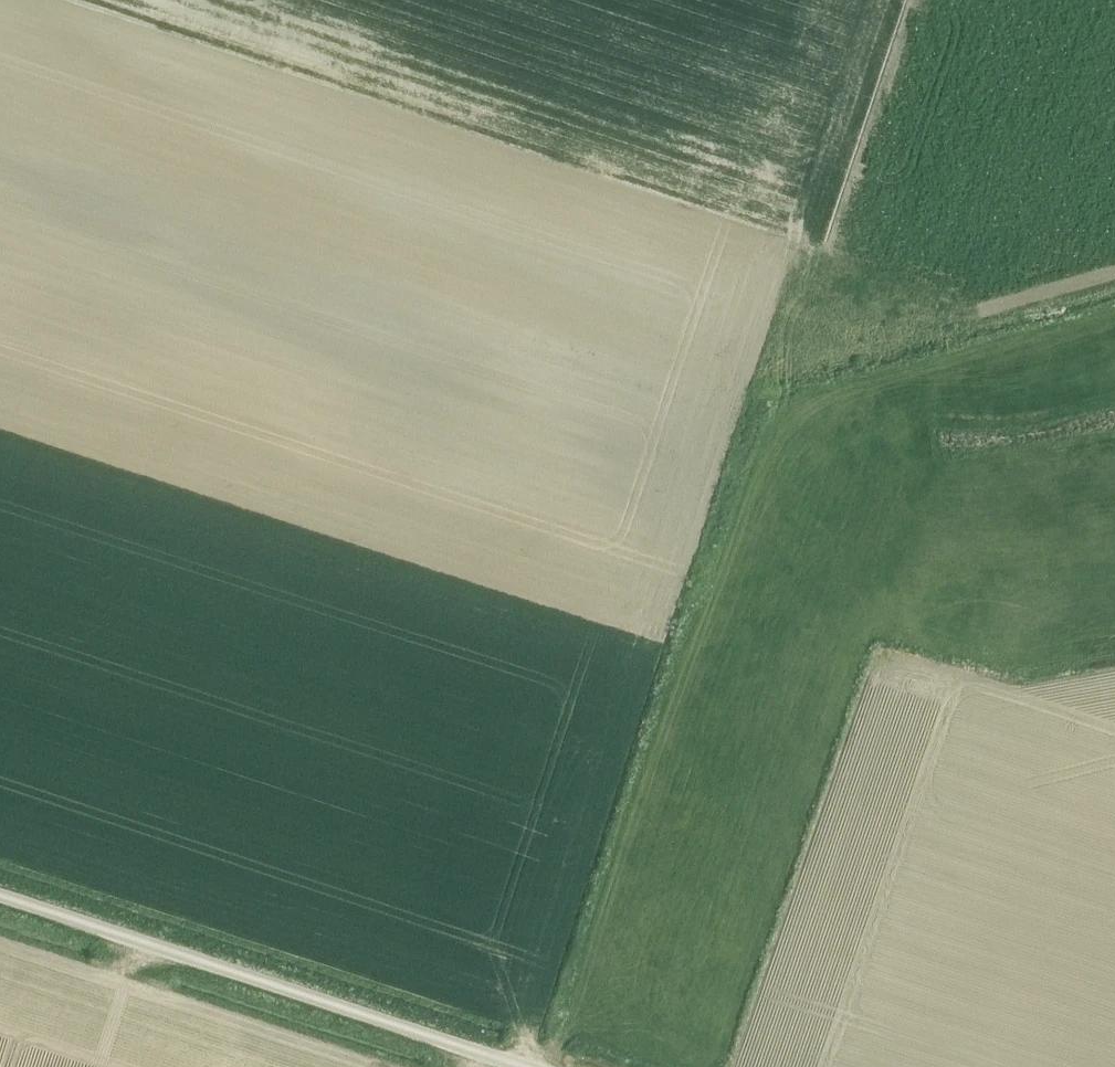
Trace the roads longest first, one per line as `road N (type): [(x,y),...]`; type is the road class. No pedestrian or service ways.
road 1 (unclassified): [(542,1066),(0,892)]

